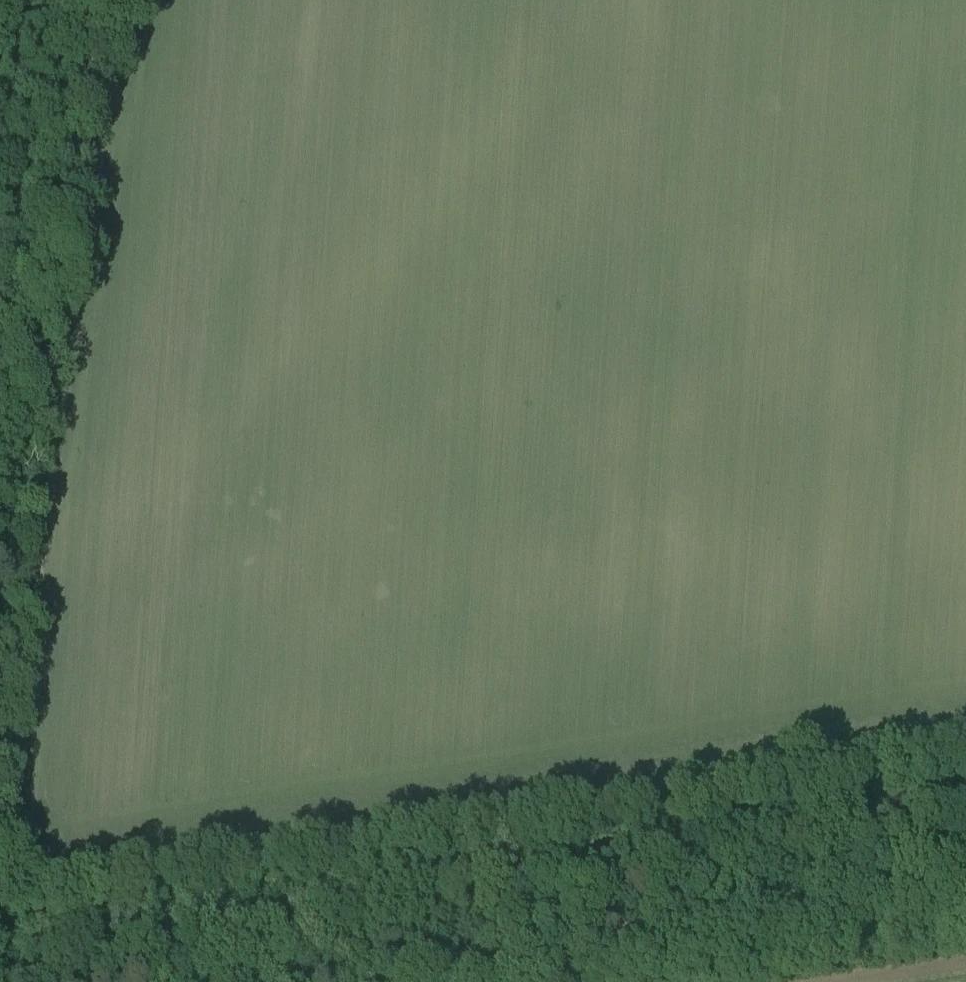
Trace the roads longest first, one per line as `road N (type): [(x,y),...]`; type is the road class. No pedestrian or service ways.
road 1 (track): [(965,787),(71,922),(0,924)]

